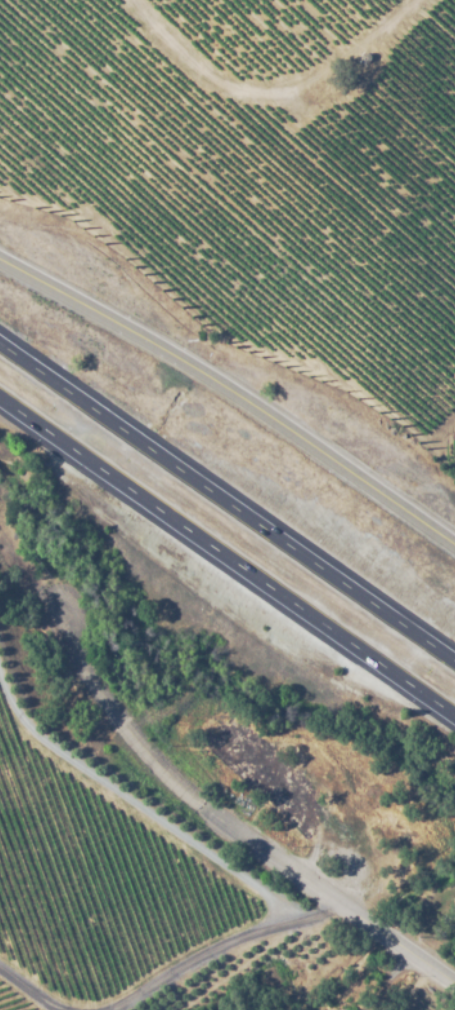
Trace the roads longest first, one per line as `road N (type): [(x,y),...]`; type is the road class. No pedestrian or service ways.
road 1 (motorway): [(454,662),(0,342)]
road 2 (motorway): [(0,402),(454,721)]
road 3 (residential): [(66,616),(143,745),(212,813),(454,985)]
road 4 (tertiary): [(454,553),(236,398),(0,268)]
road 5 (residential): [(340,901),(122,1009)]

